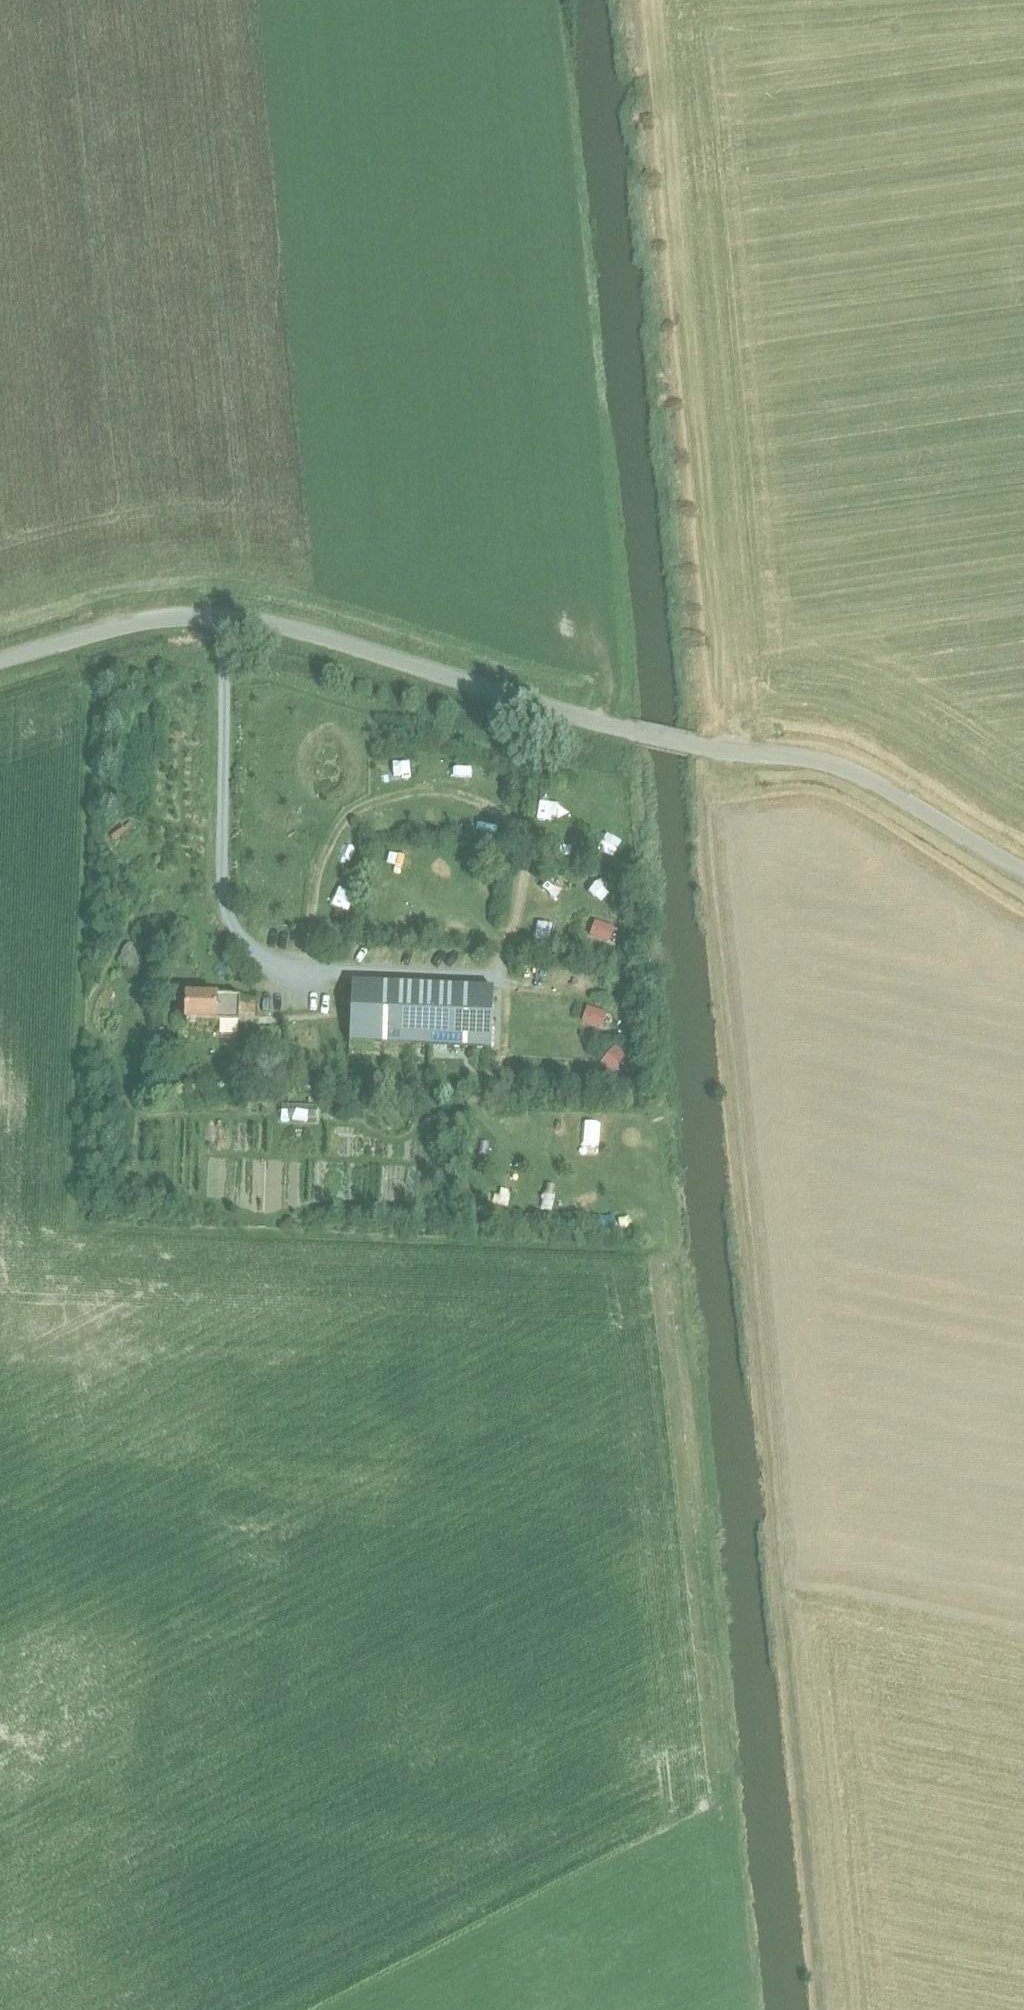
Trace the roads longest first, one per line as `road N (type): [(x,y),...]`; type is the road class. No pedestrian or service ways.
road 1 (unclassified): [(0,666),(139,628),(229,623),(302,637),(630,733)]
road 2 (unclassified): [(696,750),(853,772),(1023,870)]

